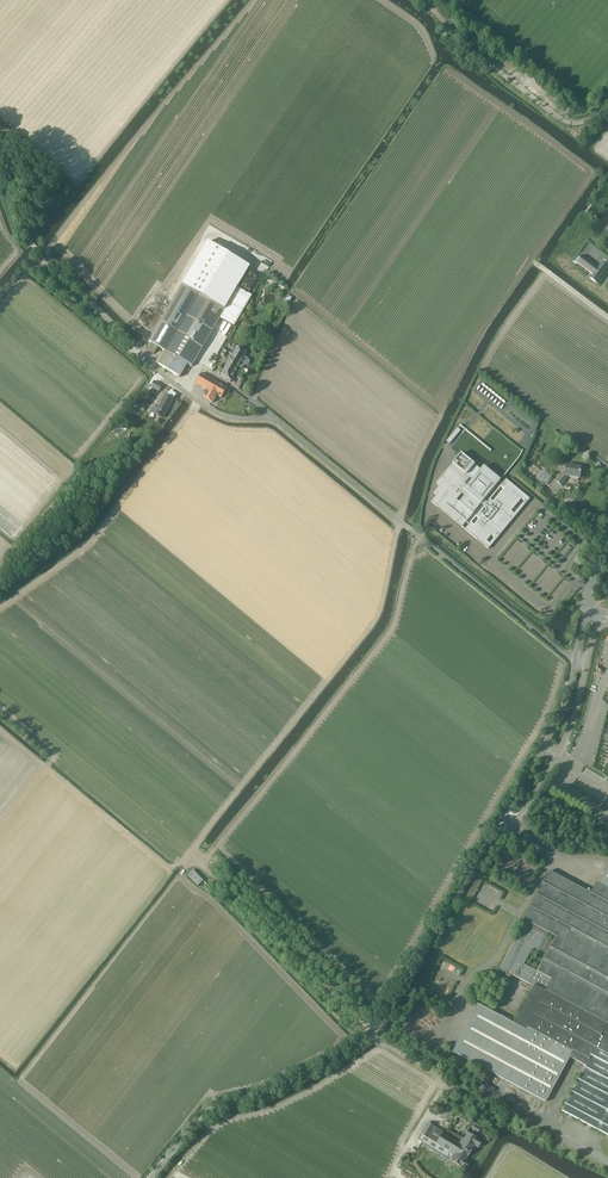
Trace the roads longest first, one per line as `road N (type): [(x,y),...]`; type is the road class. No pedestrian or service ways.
road 1 (track): [(0,824),(55,759),(181,865),(199,863),(372,1032)]
road 2 (residential): [(151,1177),(216,1108),(270,1093),(372,1032),(491,832)]
road 3 (track): [(186,863),(378,616),(400,522)]
road 4 (track): [(0,306),(254,0)]
road 5 (track): [(0,137),(18,222),(30,241),(157,368)]
road 6 (residential): [(593,612),(583,620),(554,724),(491,832)]
road 7 (residential): [(491,832),(519,817),(557,755),(601,625)]

